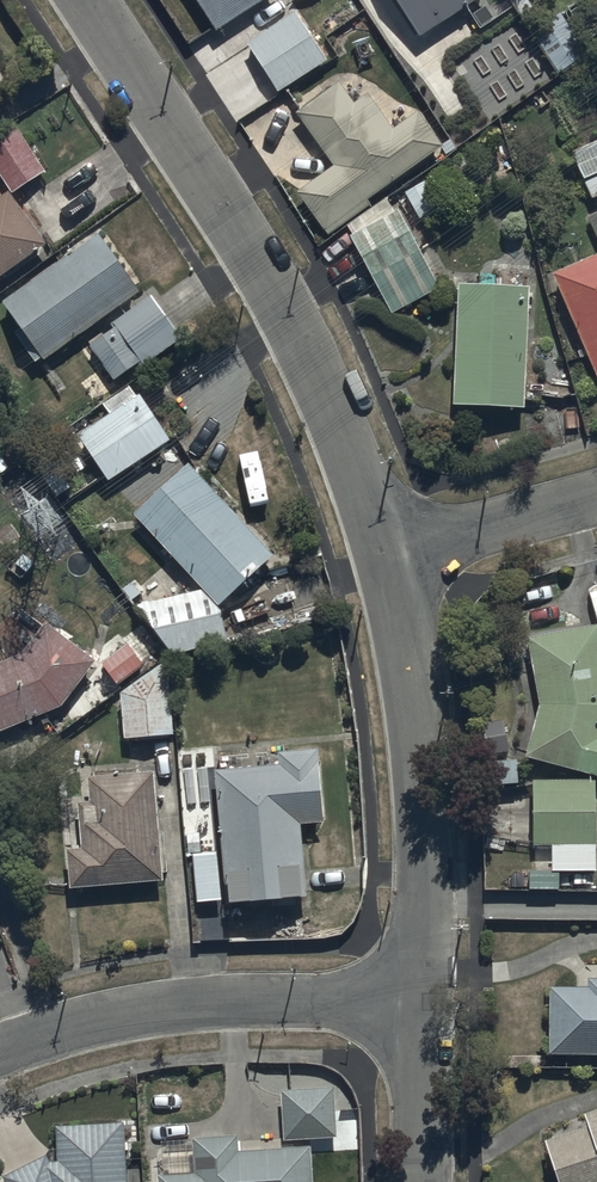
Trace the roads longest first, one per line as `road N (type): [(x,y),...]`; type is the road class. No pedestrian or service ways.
road 1 (residential): [(91,0),(283,302),(325,387),(384,559)]
road 2 (residential): [(384,559),(419,754),(424,998)]
road 3 (residential): [(424,998),(211,1001),(111,1016),(0,1051)]
road 4 (residential): [(384,559),(596,499)]
road 5 (residential): [(424,998),(427,1181)]

